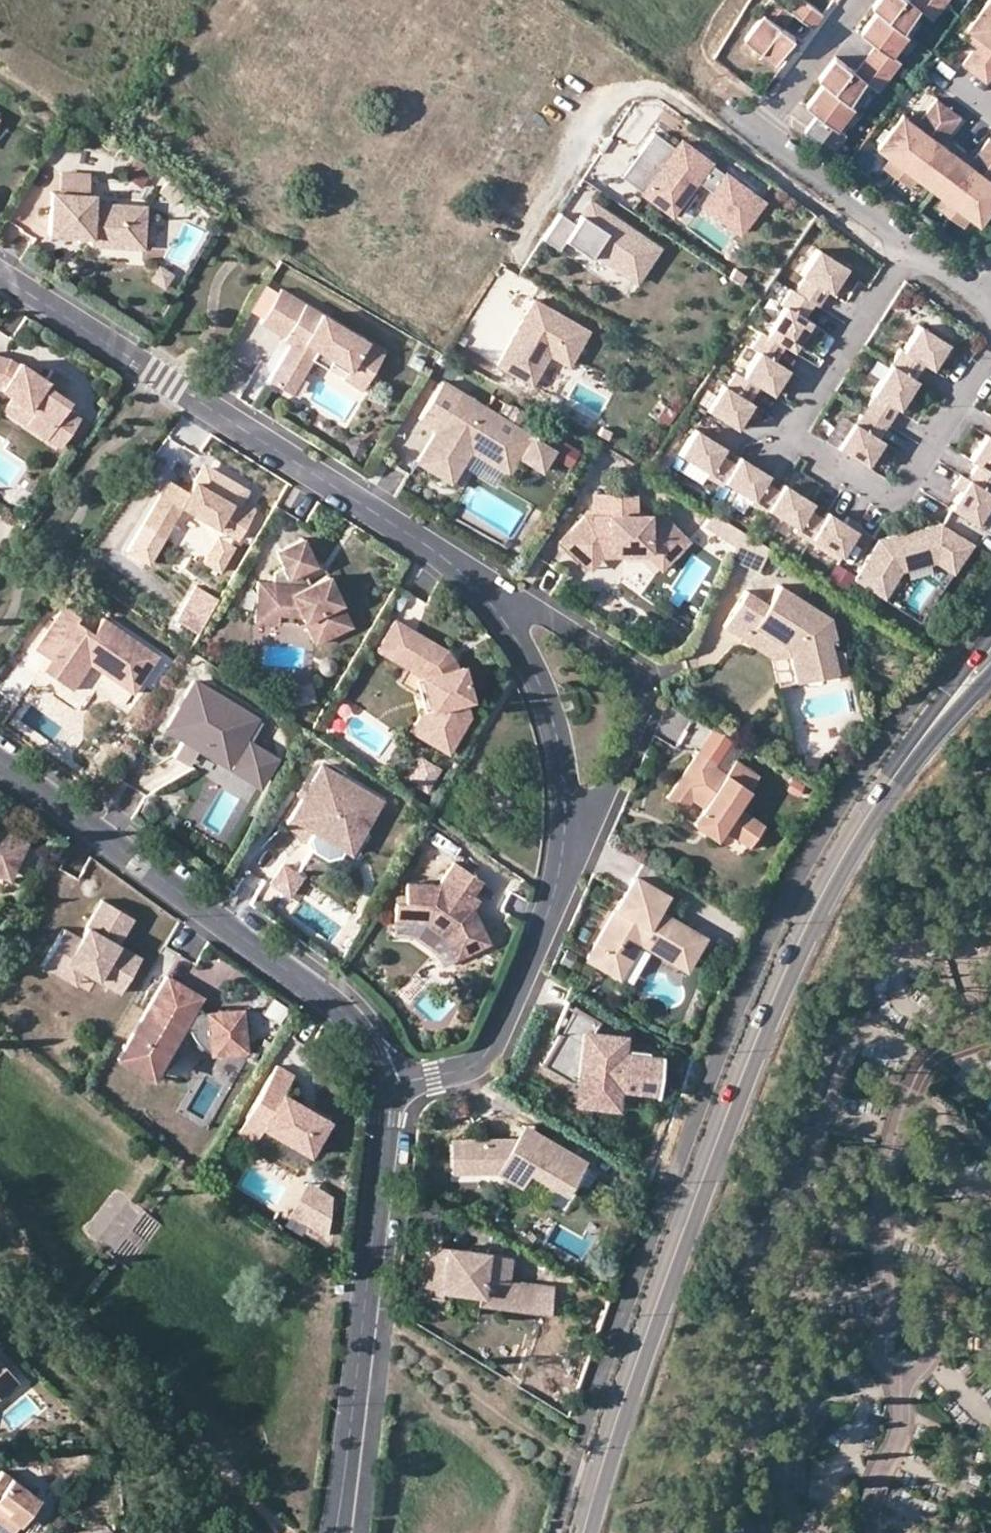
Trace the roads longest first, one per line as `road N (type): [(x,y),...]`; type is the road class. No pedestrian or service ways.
road 1 (tertiary): [(990,660),(903,764),(840,858),(675,1251),(582,1532)]
road 2 (residential): [(0,273),(440,555),(473,584)]
road 3 (residential): [(0,762),(342,1011),(373,1053),(384,1086)]
road 4 (residential): [(990,346),(903,484),(869,488),(811,456),(797,417),(907,249)]
road 5 (unclassified): [(867,218),(832,217),(668,93),(646,89),(607,108),(531,239)]
road 6 (residential): [(384,1086),(387,1116),(335,1532)]
road 7 (residential): [(473,584),(553,621),(634,674),(640,686),(639,717),(618,767),(599,802),(566,825)]
road 8 (residential): [(566,825),(551,907),(488,1053),(456,1072),(384,1086)]
road 9 (residential): [(867,218),(785,155),(767,129),(770,112),(852,0)]
road 10 (residential): [(473,584),(518,642),(552,714),(566,825)]

